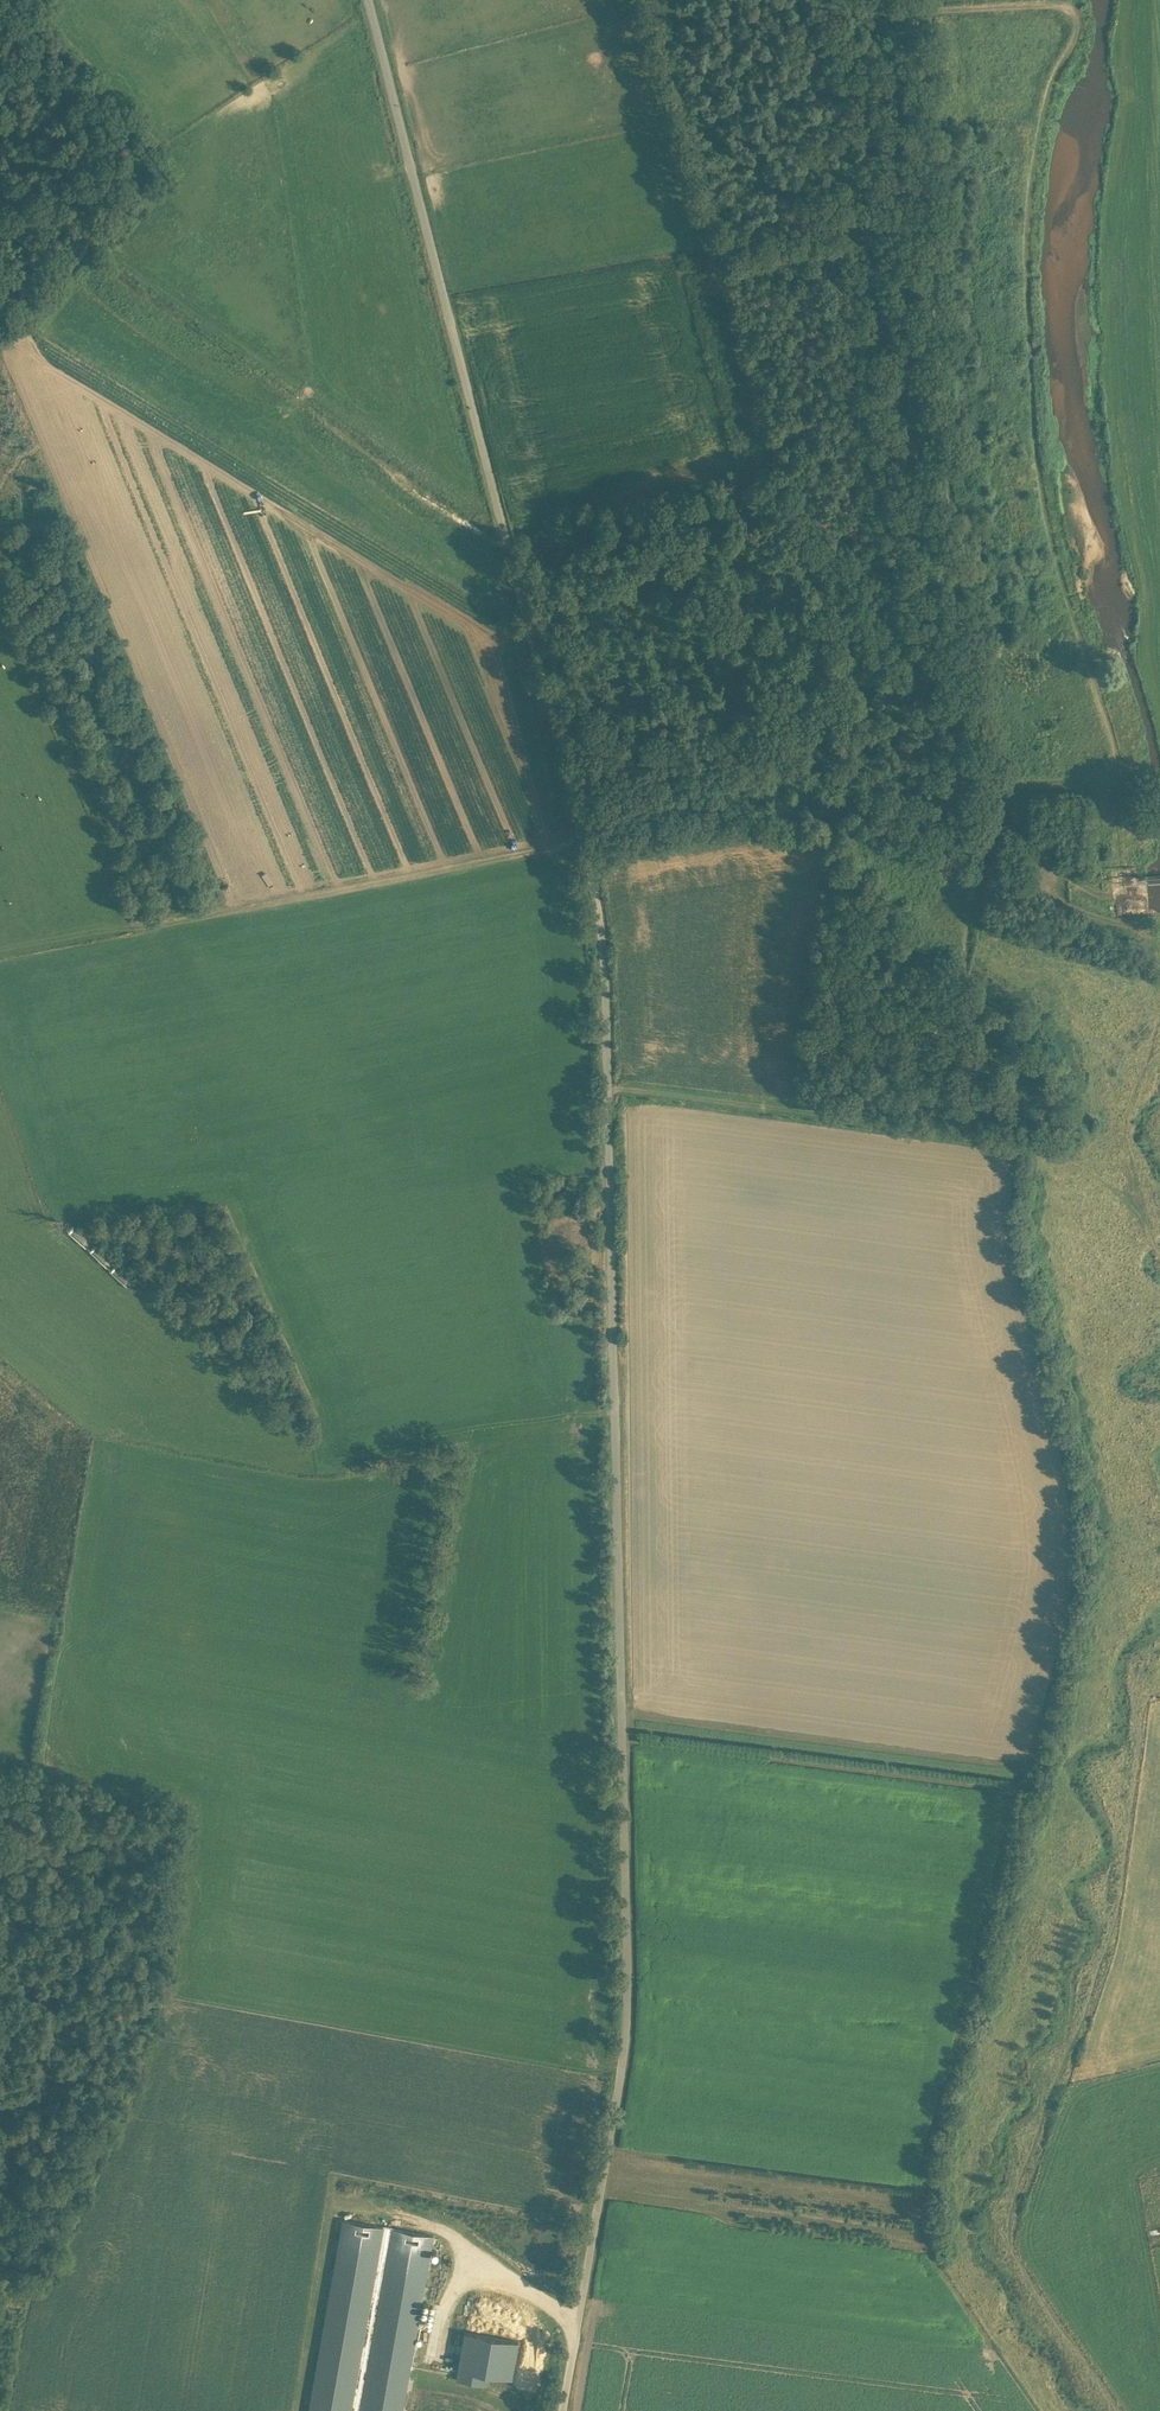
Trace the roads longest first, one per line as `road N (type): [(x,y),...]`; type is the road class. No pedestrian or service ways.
road 1 (unclassified): [(561,2410),(626,2029),(602,919),(369,0)]
road 2 (track): [(917,15),(1051,11),(1070,13),(1085,27),(1040,131),(1027,291),(1048,530),(1117,750),(1113,771),(1093,781),(987,783)]
road 3 (track): [(987,783),(956,590),(917,15)]
road 4 (track): [(584,839),(144,929)]
road 5 (track): [(1000,1138),(610,1088)]

